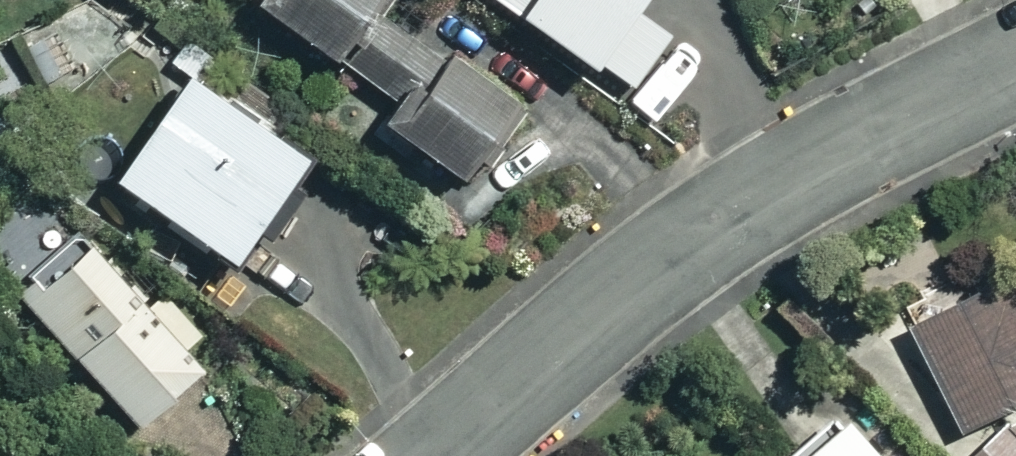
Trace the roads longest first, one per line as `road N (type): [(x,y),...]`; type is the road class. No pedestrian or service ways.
road 1 (residential): [(432,455),(613,298),(713,223),(802,168),(1015,59)]

